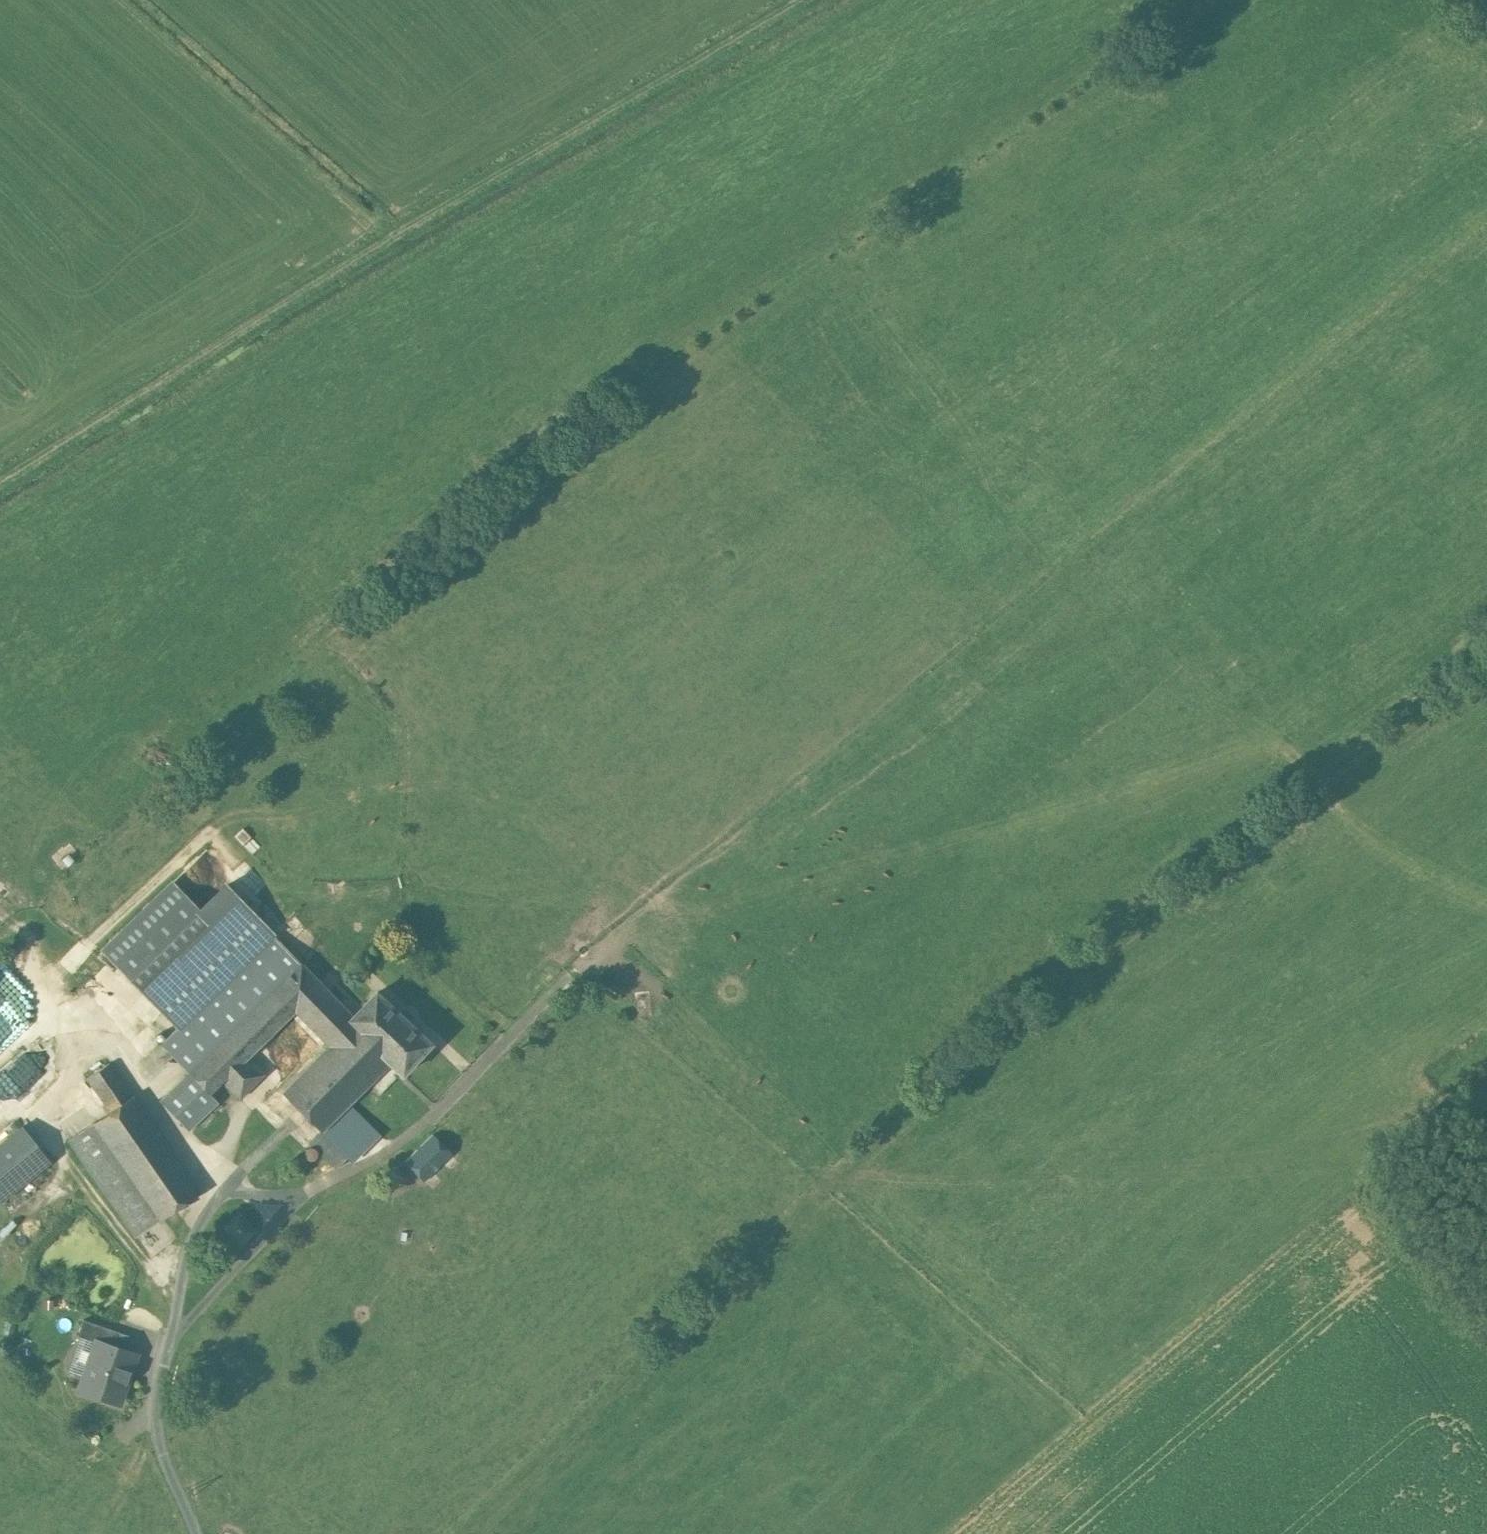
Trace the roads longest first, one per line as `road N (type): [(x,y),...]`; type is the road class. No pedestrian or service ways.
road 1 (residential): [(195,1533),(161,1448),(155,1396)]

